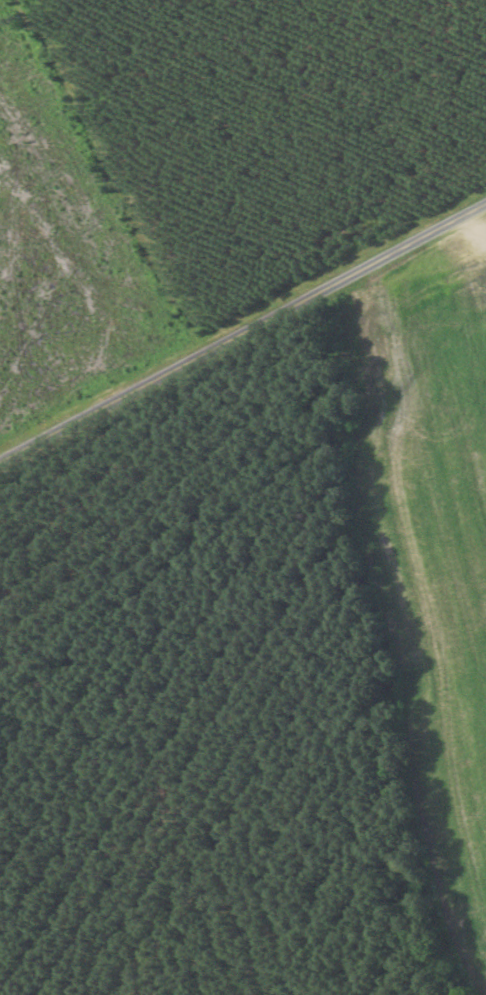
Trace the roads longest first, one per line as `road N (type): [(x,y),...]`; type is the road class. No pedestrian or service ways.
road 1 (residential): [(0,460),(485,204)]

